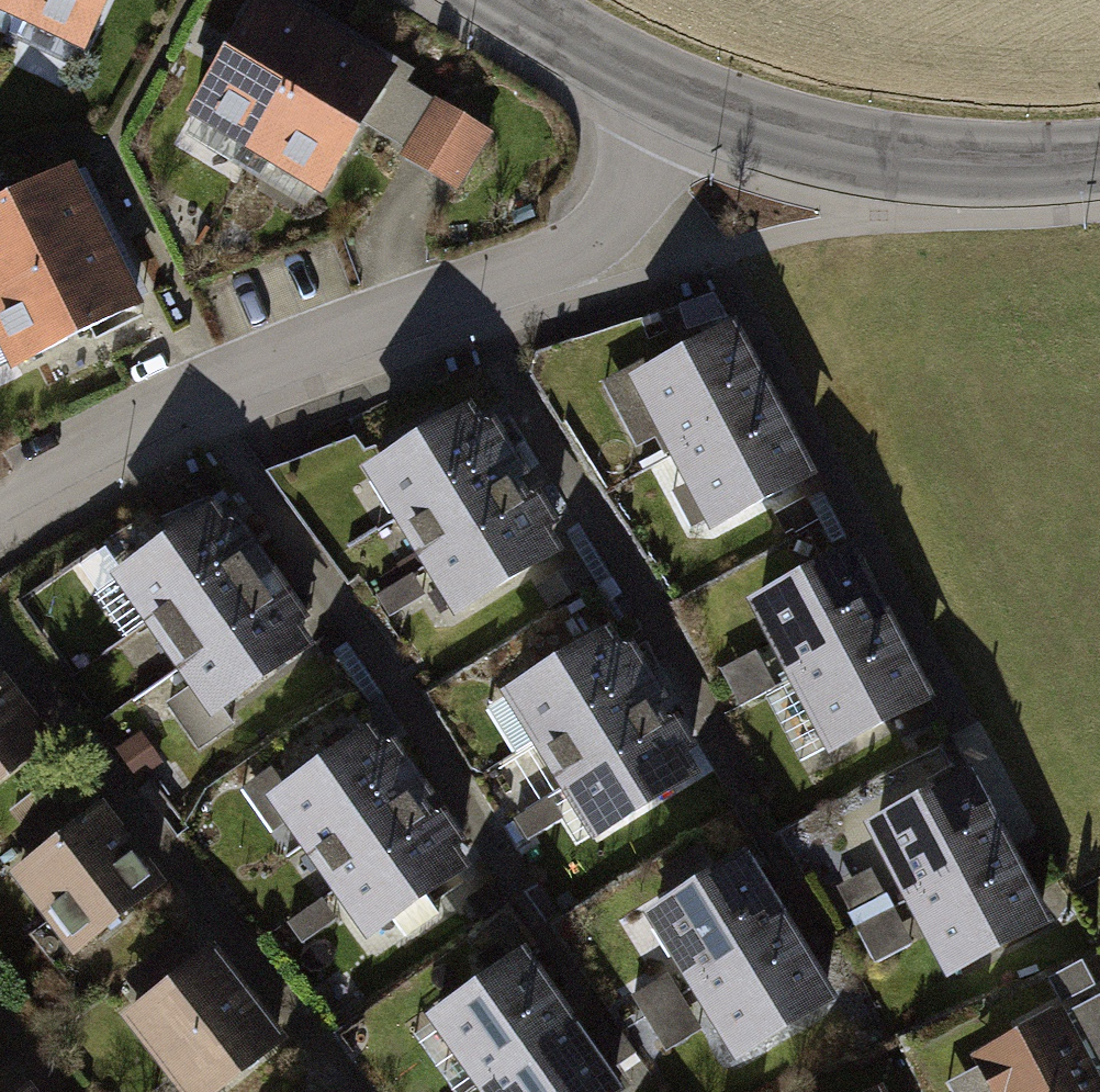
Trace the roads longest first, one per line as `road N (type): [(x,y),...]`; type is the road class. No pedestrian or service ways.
road 1 (residential): [(689,108),(625,213),(585,250),(223,386),(0,503)]
road 2 (tertiary): [(1099,159),(937,166),(812,148),(689,108)]
road 3 (tertiary): [(689,108),(590,64),(484,0)]

